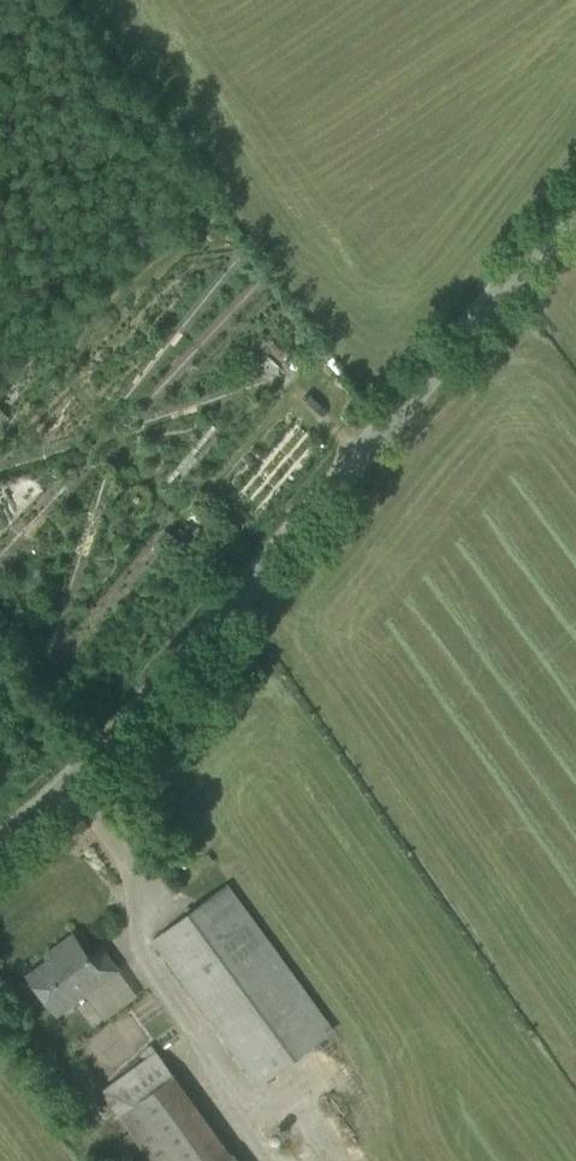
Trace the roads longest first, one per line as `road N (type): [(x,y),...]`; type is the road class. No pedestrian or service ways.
road 1 (unclassified): [(0,857),(58,816),(575,206)]

